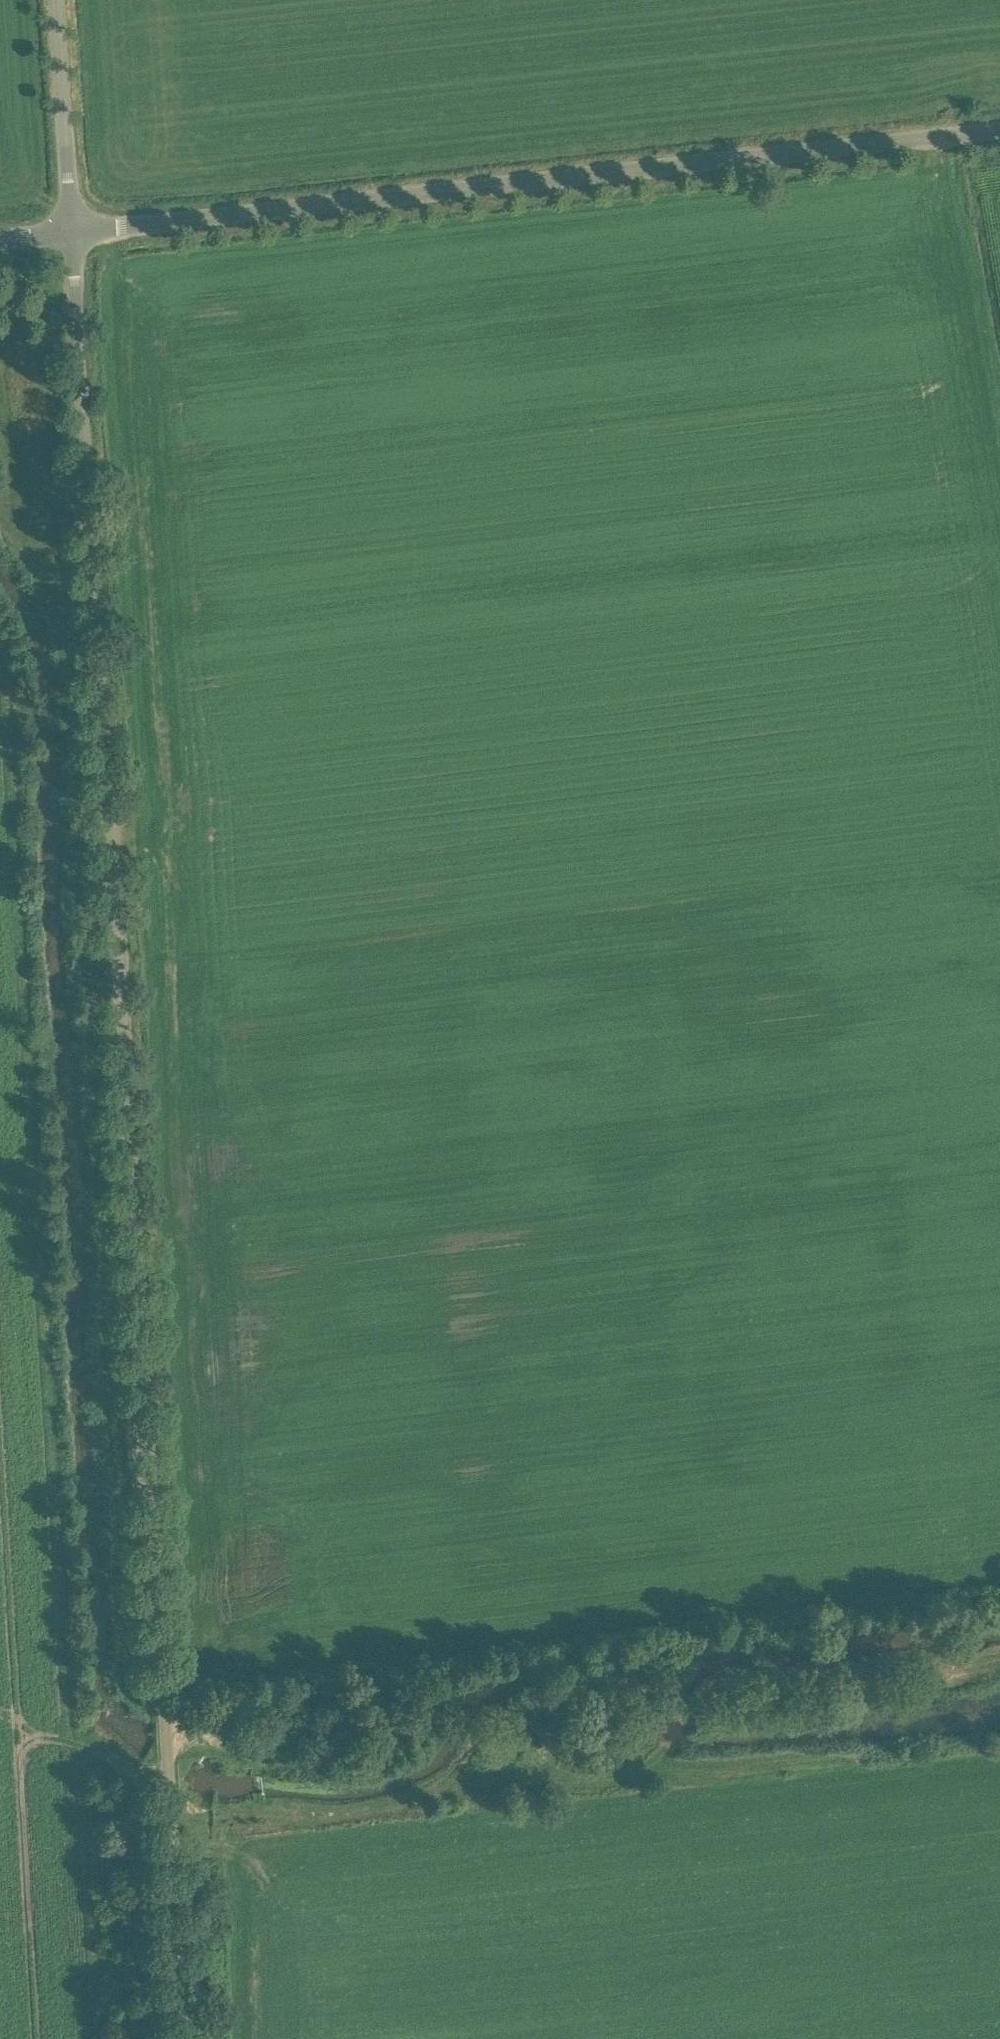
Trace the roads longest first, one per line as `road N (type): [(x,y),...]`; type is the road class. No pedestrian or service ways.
road 1 (unclassified): [(182,2038),(71,230)]
road 2 (unclassified): [(71,230),(999,130)]
road 3 (unclassified): [(71,230),(56,0)]

